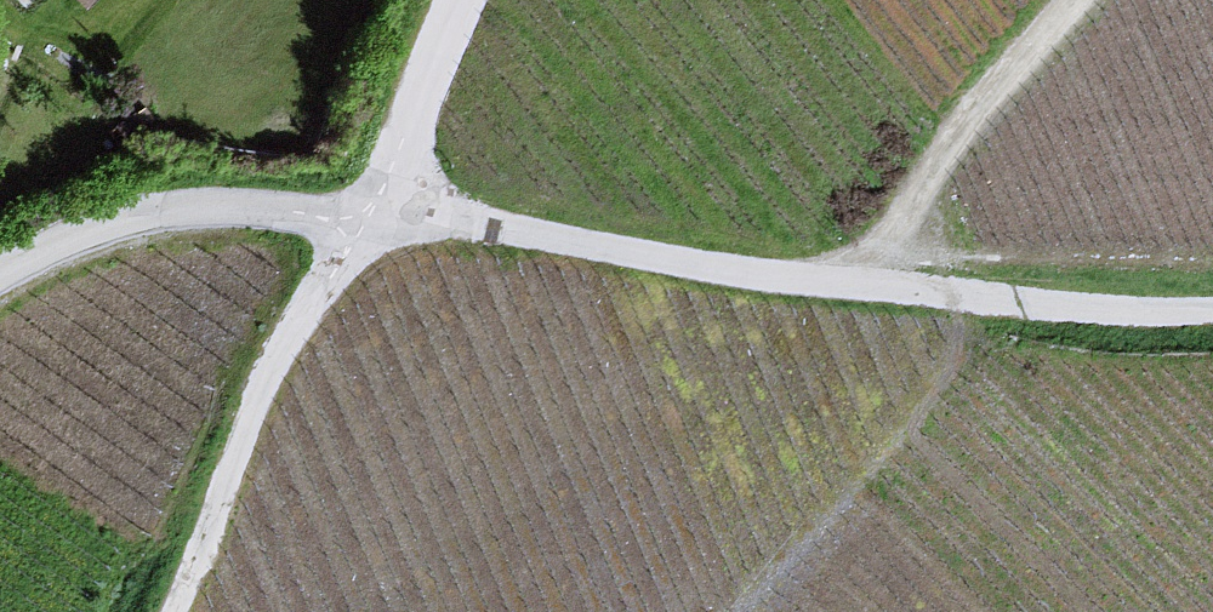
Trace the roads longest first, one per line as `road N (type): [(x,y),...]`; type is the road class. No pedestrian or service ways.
road 1 (unclassified): [(359,227),(410,212),(749,275),(1013,302),(1212,311)]
road 2 (unclassified): [(359,227),(256,403),(178,611)]
road 3 (unclassified): [(359,227),(240,206),(163,210),(0,277)]
road 4 (track): [(1082,0),(997,92),(885,288)]
road 5 (unclassified): [(456,0),(392,171),(359,227)]

